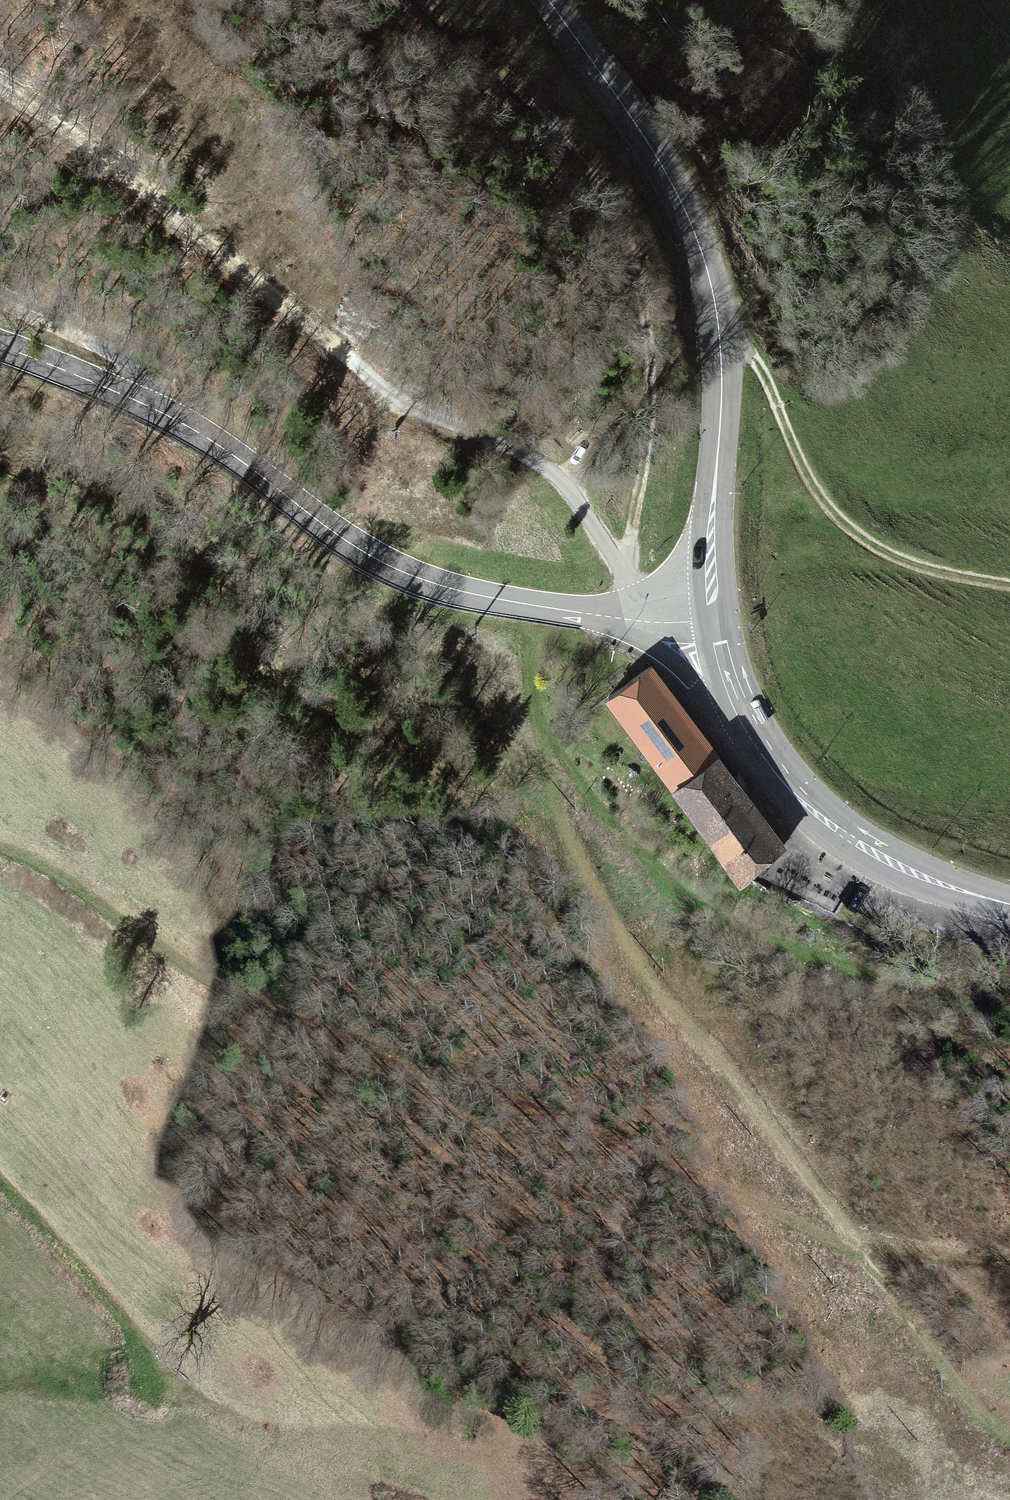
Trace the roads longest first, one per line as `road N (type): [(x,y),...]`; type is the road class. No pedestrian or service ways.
road 1 (track): [(854,1247),(291,1018),(79,882),(0,847)]
road 2 (track): [(623,563),(542,469),(365,380),(50,118),(0,90)]
road 3 (secondary): [(716,617),(592,614),(417,577),(336,534),(192,429),(0,346)]
road 4 (primary): [(548,0),(665,172),(707,271),(721,356),(711,550),(716,617)]
road 5 (track): [(418,0),(563,136),(625,227),(650,359),(643,470),(623,563)]
road 6 (track): [(714,298),(771,389),(806,473),(839,519),(903,561),(1009,585)]
road 7 (primary): [(716,617),(748,719),(806,801),(906,869),(1009,904)]
road 8 (track): [(251,1418),(167,1357),(0,1179)]
road 9 (track): [(1009,1434),(986,1422),(854,1247)]
road 10 (track): [(160,412),(132,367),(0,302)]
road 11 (track): [(854,1247),(1009,1262)]

